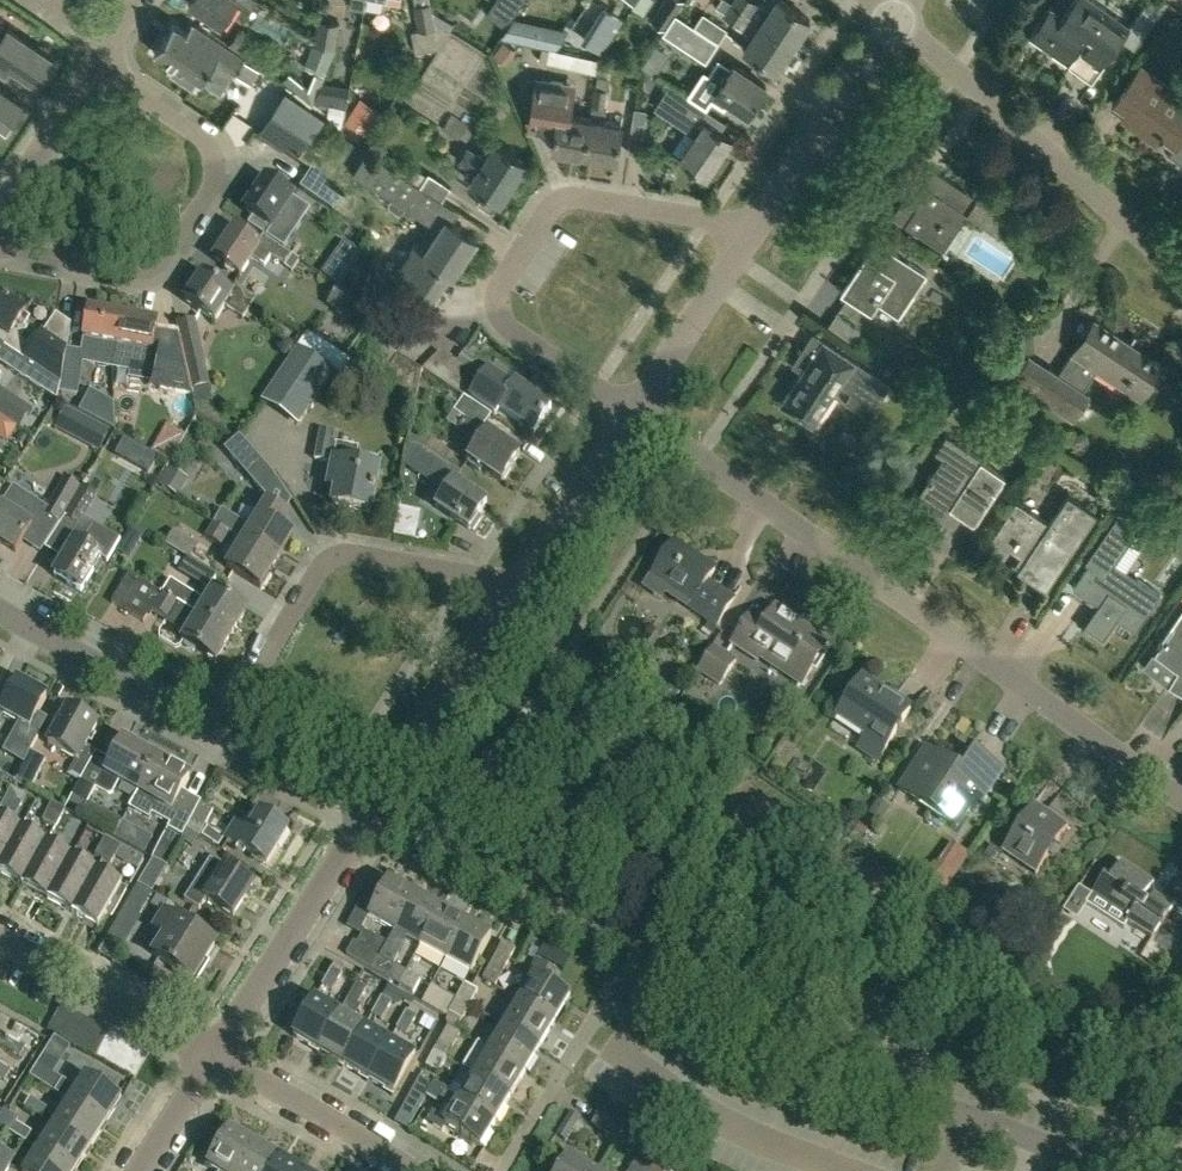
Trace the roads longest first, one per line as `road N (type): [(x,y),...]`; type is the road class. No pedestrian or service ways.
road 1 (residential): [(634,419),(1181,803)]
road 2 (residential): [(634,419),(512,333),(498,311),(506,280),(562,210),(585,205),(758,234)]
road 3 (unclassified): [(0,246),(144,272),(187,241),(214,194),(219,164),(208,143),(97,64)]
road 4 (unclassified): [(227,734),(328,568),(344,557),(519,590)]
road 5 (residential): [(1181,273),(897,23)]
road 6 (residential): [(675,967),(634,1042),(645,1075),(742,1133),(841,1170)]
road 7 (unclassified): [(675,967),(642,942),(378,806)]
road 8 (unclassified): [(964,1118),(801,1049),(675,967)]
road 9 (unclassified): [(215,1058),(378,806)]
road 10 (unclassified): [(378,806),(519,590)]
road 11 (unclassified): [(227,734),(0,613)]
road 12 (unclassified): [(758,234),(897,23)]
road 13 (residential): [(215,1058),(0,944)]
road 14 (unclassified): [(634,419),(758,234)]
road 15 (residential): [(396,1170),(215,1058)]
road 16 (unclassified): [(519,590),(634,419)]
road 17 (unclassified): [(0,207),(97,64)]
road 18 (unclassified): [(378,806),(227,734)]
road 19 (residential): [(1110,1170),(964,1118)]
road 20 (residential): [(141,1170),(215,1058)]

